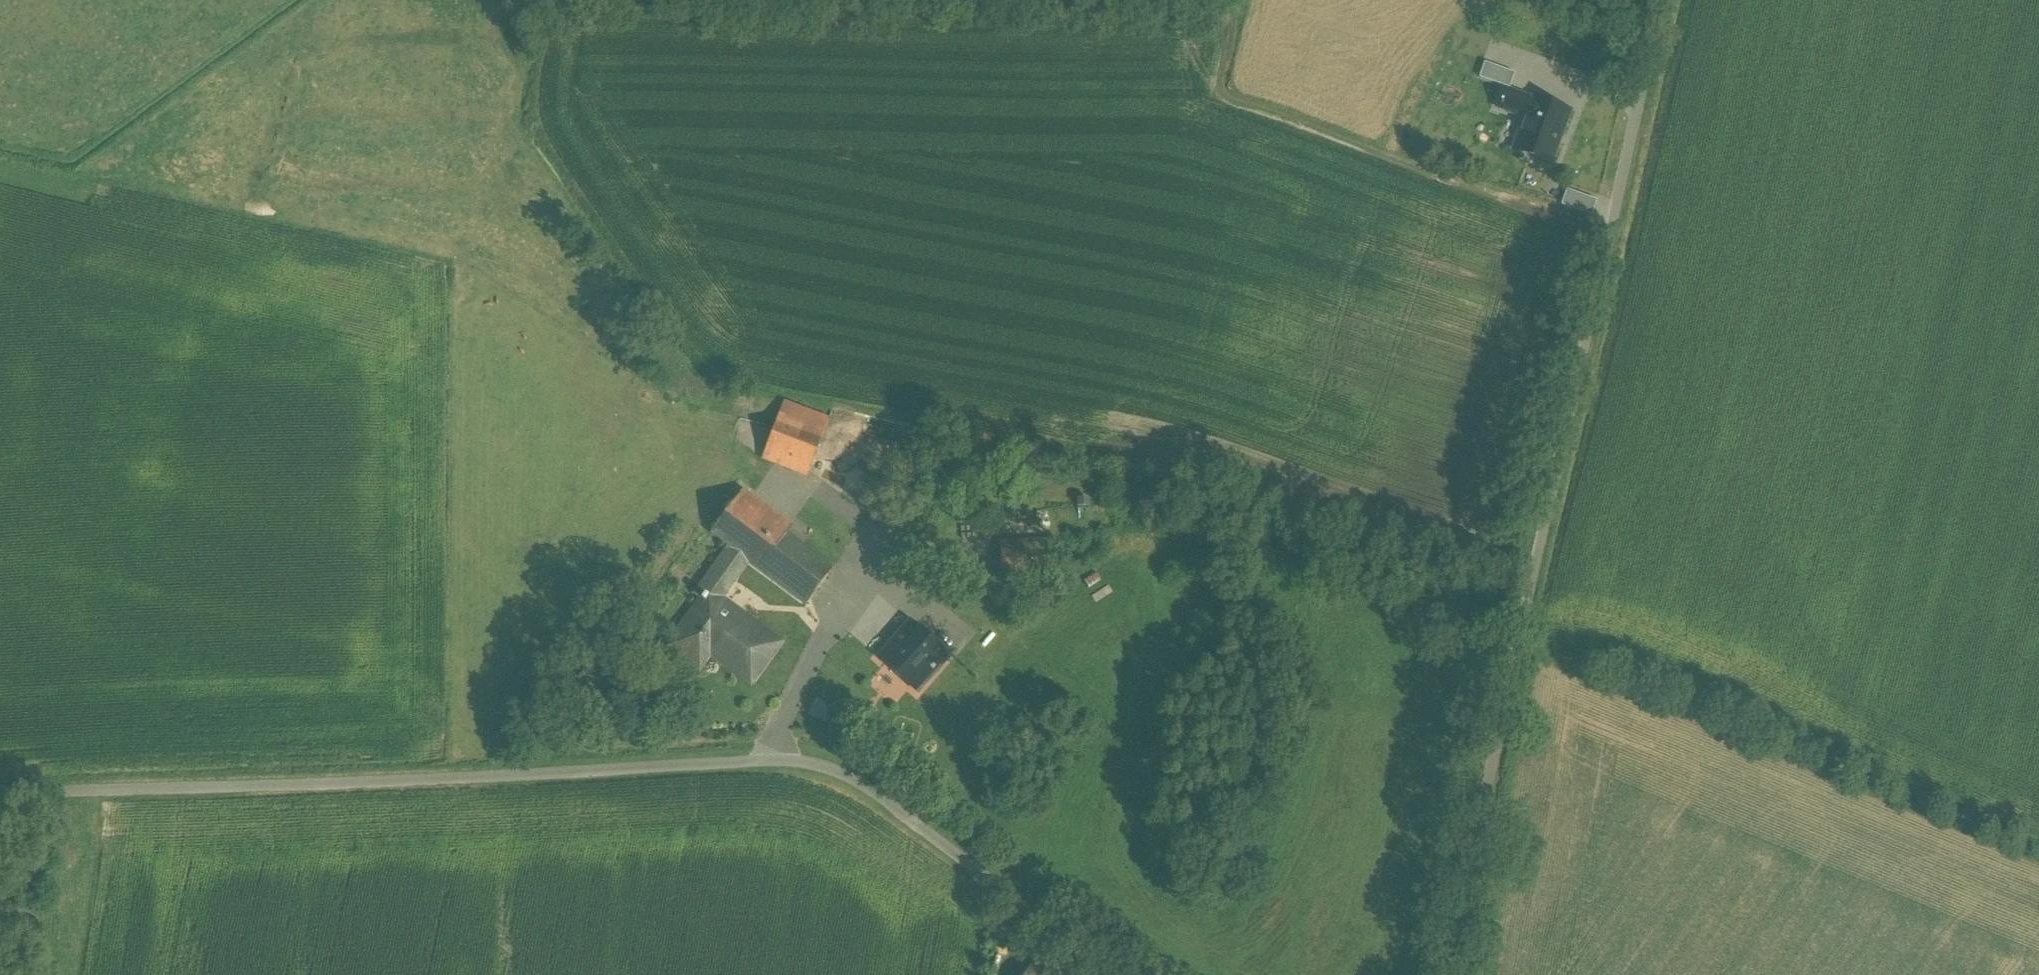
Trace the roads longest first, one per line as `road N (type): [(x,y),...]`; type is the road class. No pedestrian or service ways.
road 1 (unclassified): [(0,798),(738,757),(830,764),(870,780),(1131,974)]
road 2 (unclassified): [(1441,974),(1655,0)]

